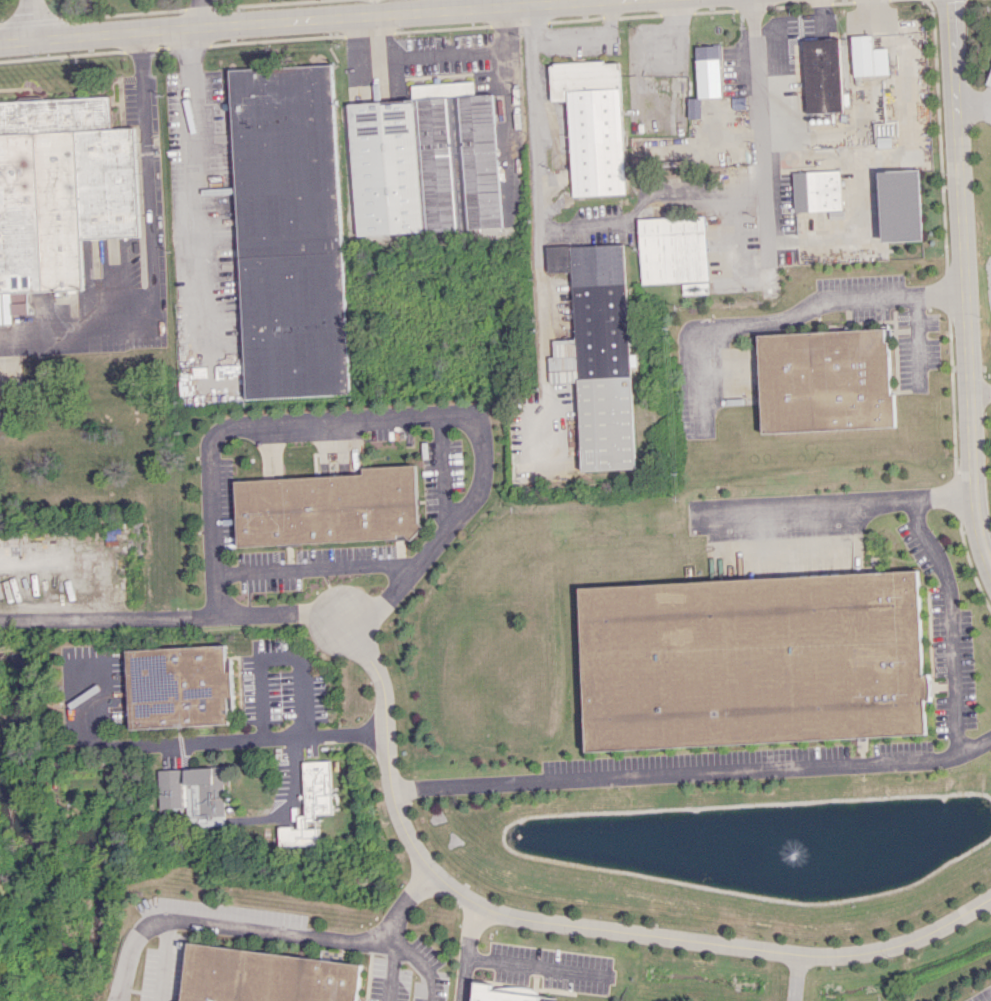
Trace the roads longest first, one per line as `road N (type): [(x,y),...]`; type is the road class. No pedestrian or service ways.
road 1 (residential): [(990,897),(899,947),(837,957),(525,921),(477,904),(431,876),(407,841),(393,806),(383,689),(371,651),(340,607)]
road 2 (tertiary): [(0,43),(629,0)]
road 3 (tertiary): [(990,573),(976,511),(948,0)]
road 4 (residential): [(386,731),(157,745),(96,738),(85,721),(80,664)]

